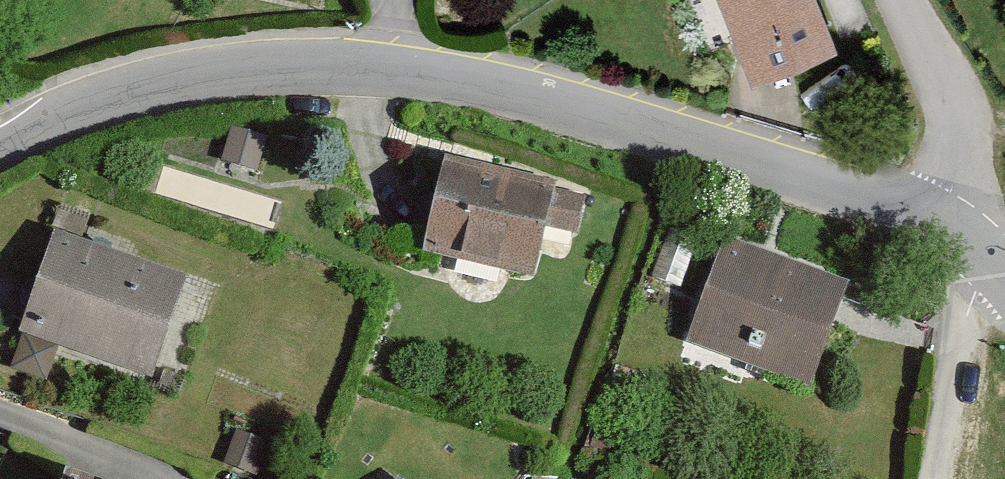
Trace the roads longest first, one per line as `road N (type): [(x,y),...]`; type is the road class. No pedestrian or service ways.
road 1 (residential): [(0,150),(55,119),(166,81),(274,64),(388,69),(626,118),(935,213),(975,247)]
road 2 (residential): [(975,247),(947,100),(902,0)]

